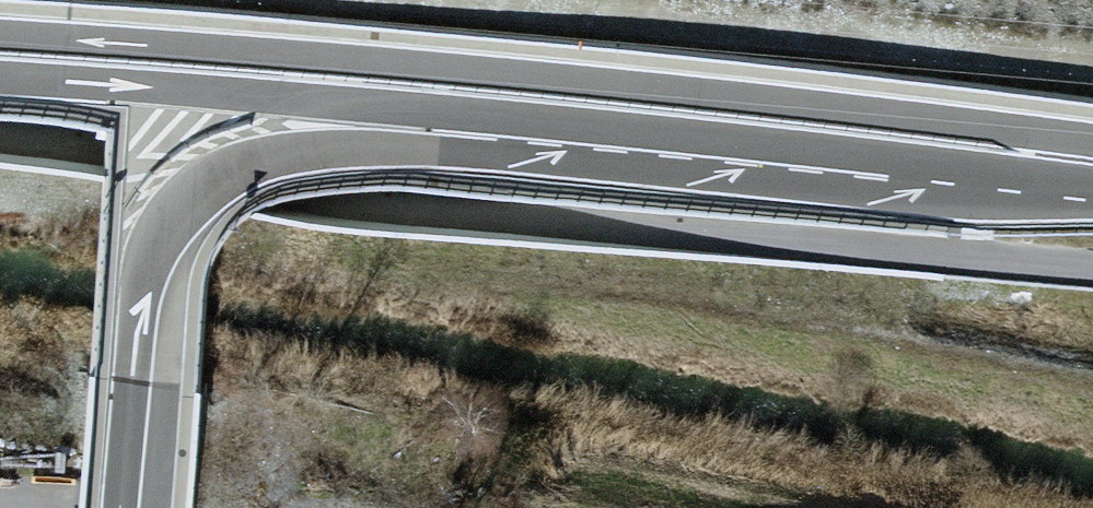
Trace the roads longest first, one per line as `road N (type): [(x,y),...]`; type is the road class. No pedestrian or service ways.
road 1 (motorway): [(1092,146),(683,100),(412,87)]
road 2 (track): [(522,0),(702,12),(1092,71)]
road 3 (motorway): [(137,507),(146,275),(167,214),(412,87)]
road 4 (motorway): [(412,87),(0,60)]

